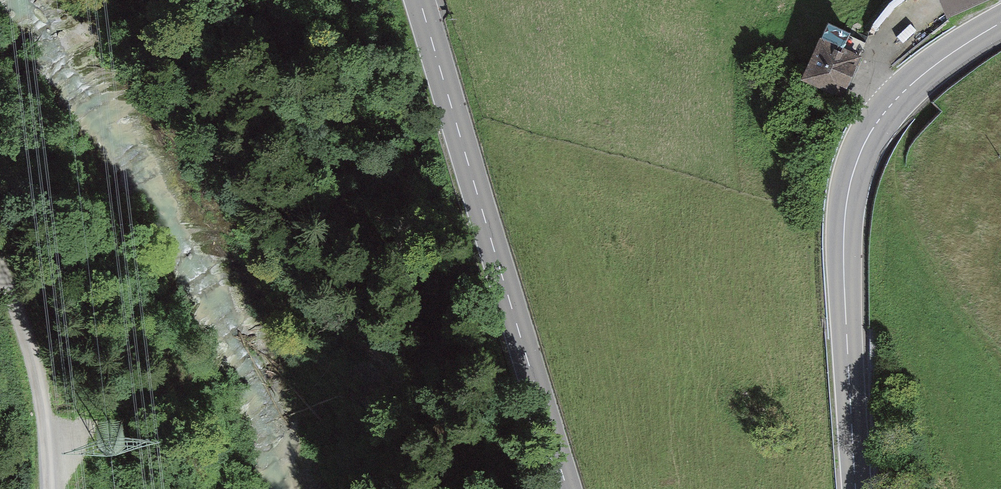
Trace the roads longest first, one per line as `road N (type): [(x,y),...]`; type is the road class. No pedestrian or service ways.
road 1 (secondary): [(858,488),(844,268),(855,168),(872,130),(906,89),(1000,23)]
road 2 (secondary): [(420,0),(567,488)]
road 3 (track): [(46,488),(44,419),(0,284)]

